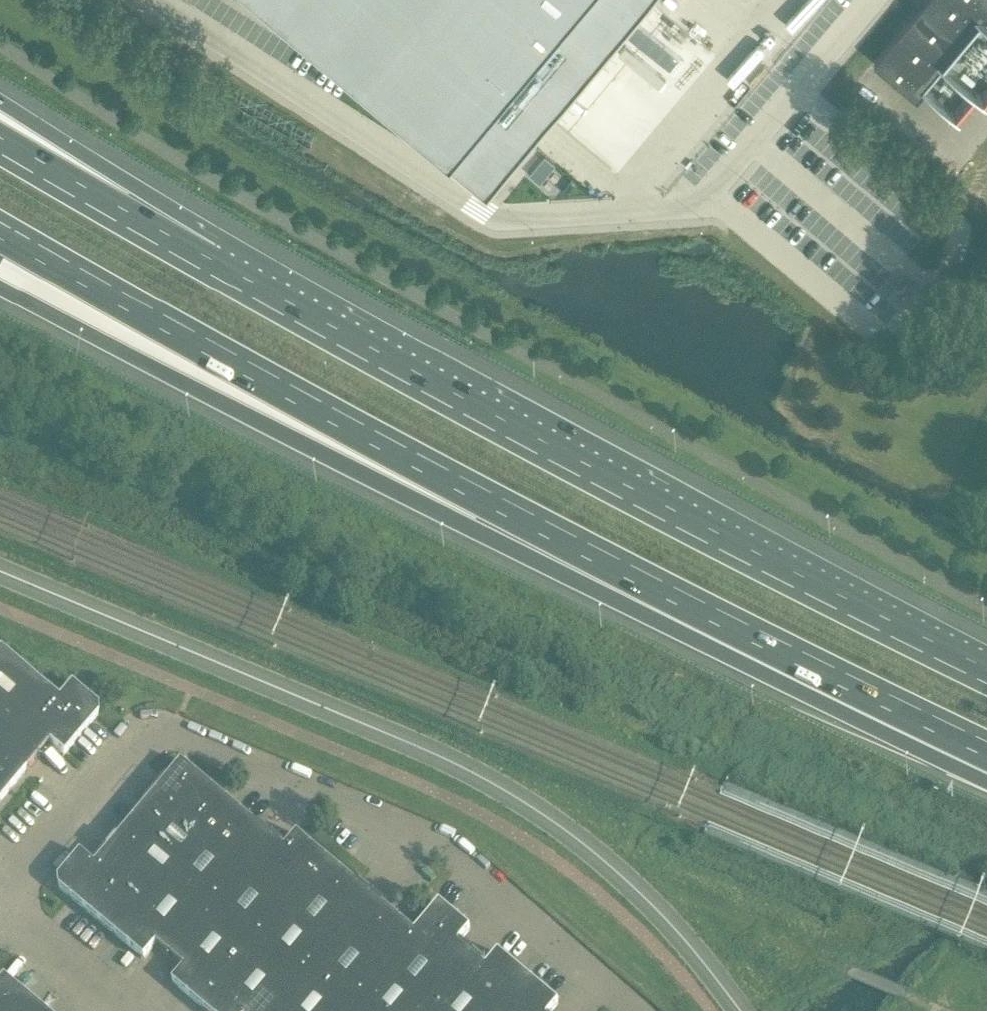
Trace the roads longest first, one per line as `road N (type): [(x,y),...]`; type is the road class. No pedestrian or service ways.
road 1 (motorway): [(0,229),(476,493),(986,750)]
road 2 (motorway): [(0,287),(469,529),(986,751)]
road 3 (motorway): [(986,669),(549,446),(210,259)]
road 4 (unclassified): [(870,0),(699,200),(498,218),(154,0)]
road 5 (unclassified): [(8,896),(154,728),(445,850),(633,1010)]
road 6 (motorway): [(210,259),(0,109)]
road 7 (motorway): [(210,259),(0,137)]
road 8 (unclassified): [(146,1010),(8,896)]

